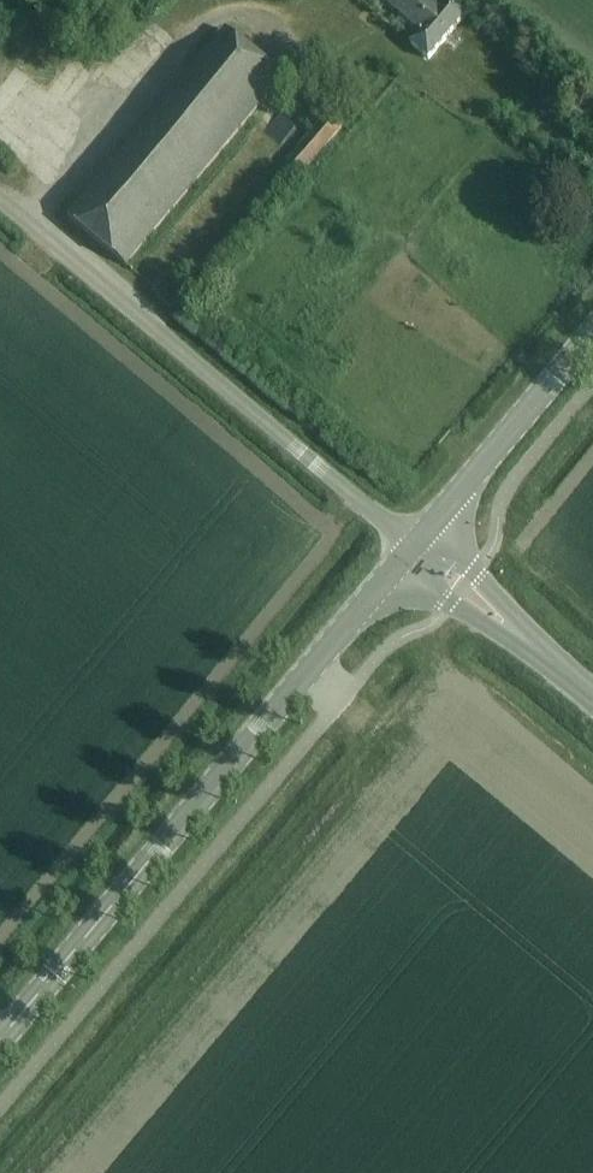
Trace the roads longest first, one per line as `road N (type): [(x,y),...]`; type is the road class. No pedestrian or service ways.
road 1 (tertiary): [(0,1039),(411,547)]
road 2 (unclassified): [(411,547),(0,199)]
road 3 (tertiary): [(411,547),(592,327)]
road 4 (tertiary): [(592,699),(411,547)]

